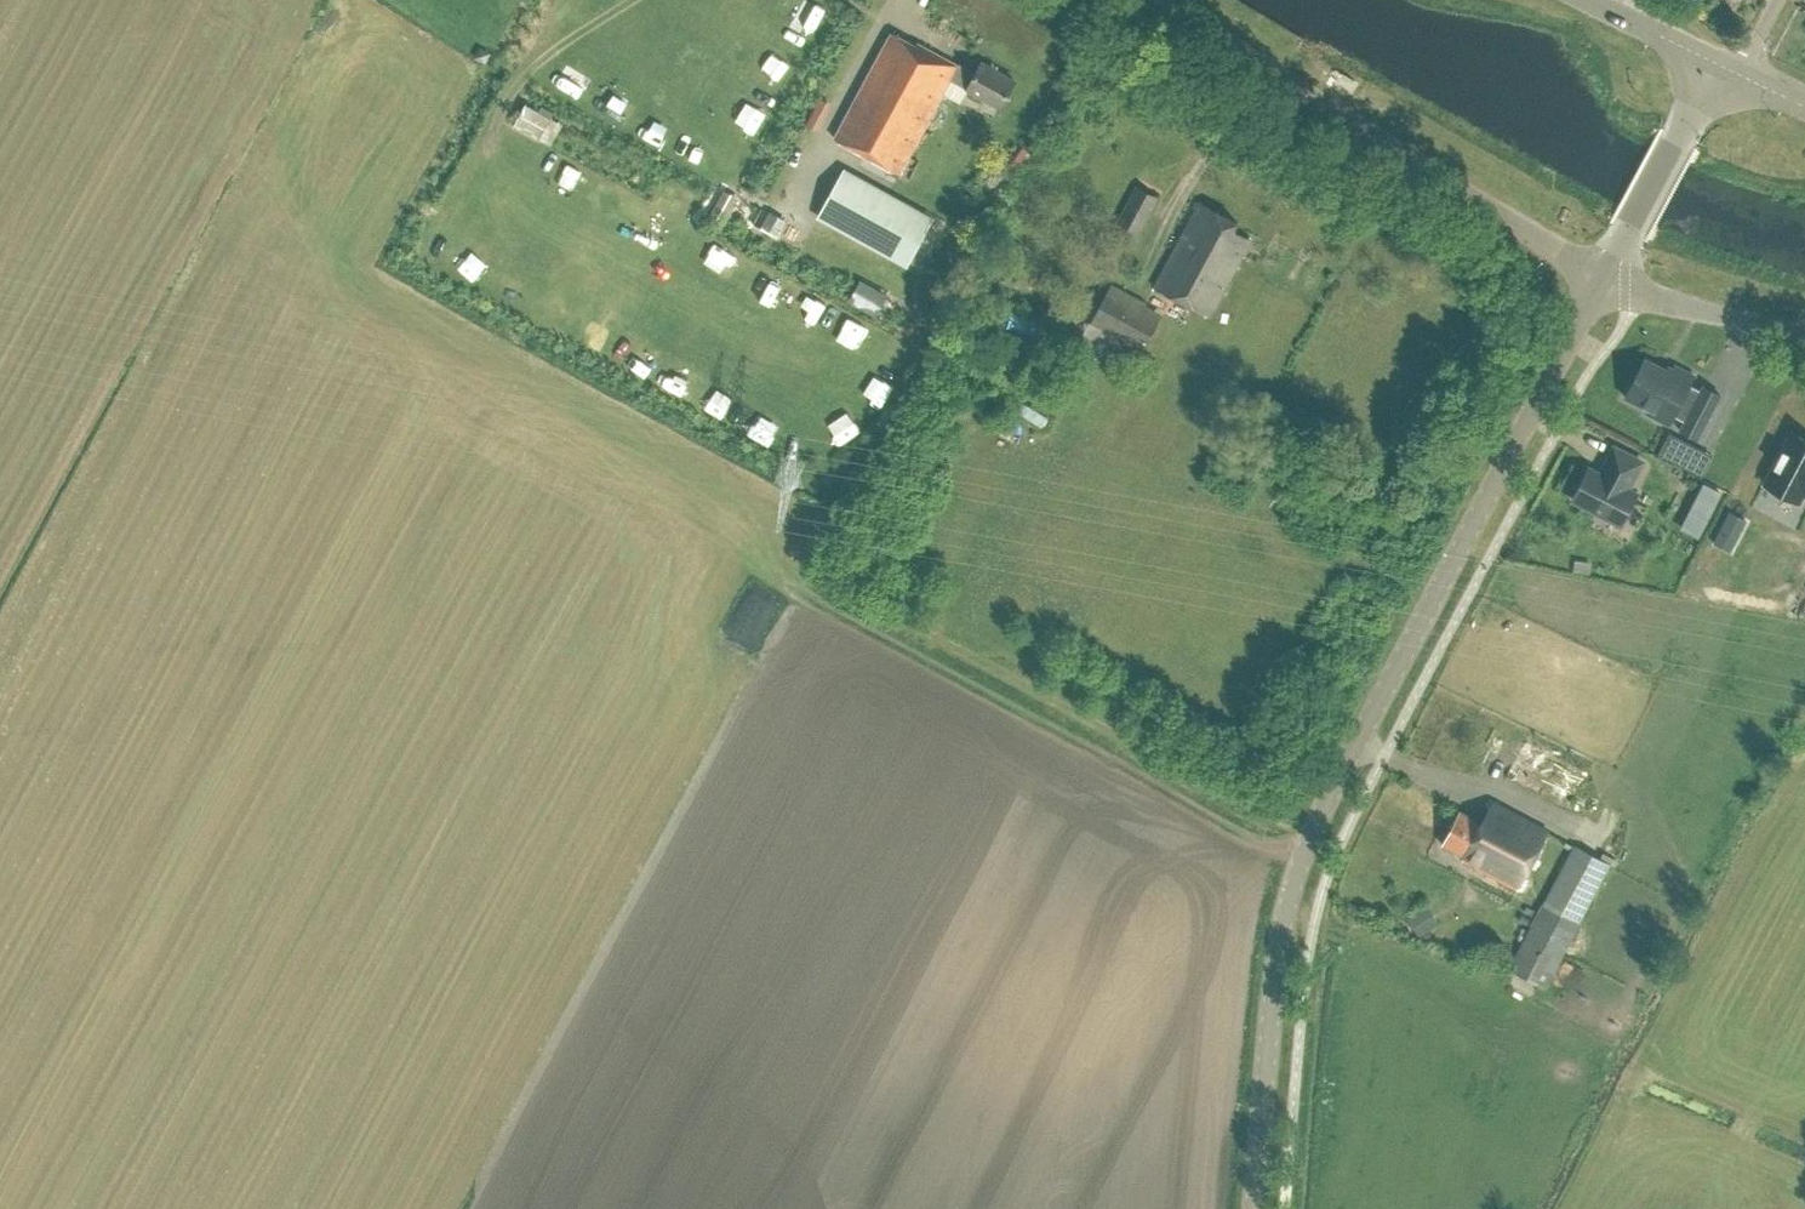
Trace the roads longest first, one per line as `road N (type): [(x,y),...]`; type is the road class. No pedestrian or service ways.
road 1 (tertiary): [(1254,1208),(1275,966),(1305,850),(1604,280)]
road 2 (unclassified): [(1604,280),(1160,0)]
road 3 (tertiary): [(1604,280),(1718,62)]
road 4 (unclassified): [(1604,280),(1628,294),(1804,331)]
road 5 (tertiary): [(1718,62),(1593,0)]

